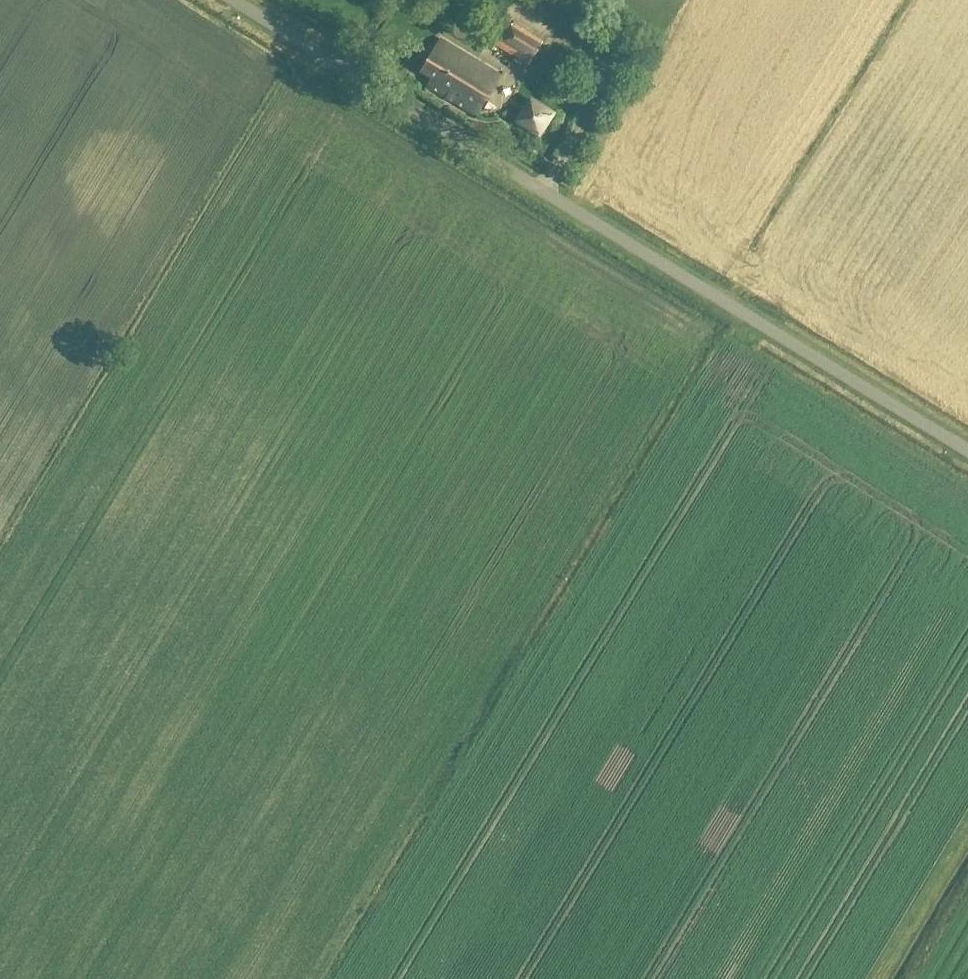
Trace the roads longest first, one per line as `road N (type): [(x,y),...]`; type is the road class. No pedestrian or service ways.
road 1 (unclassified): [(967,454),(227,0)]

